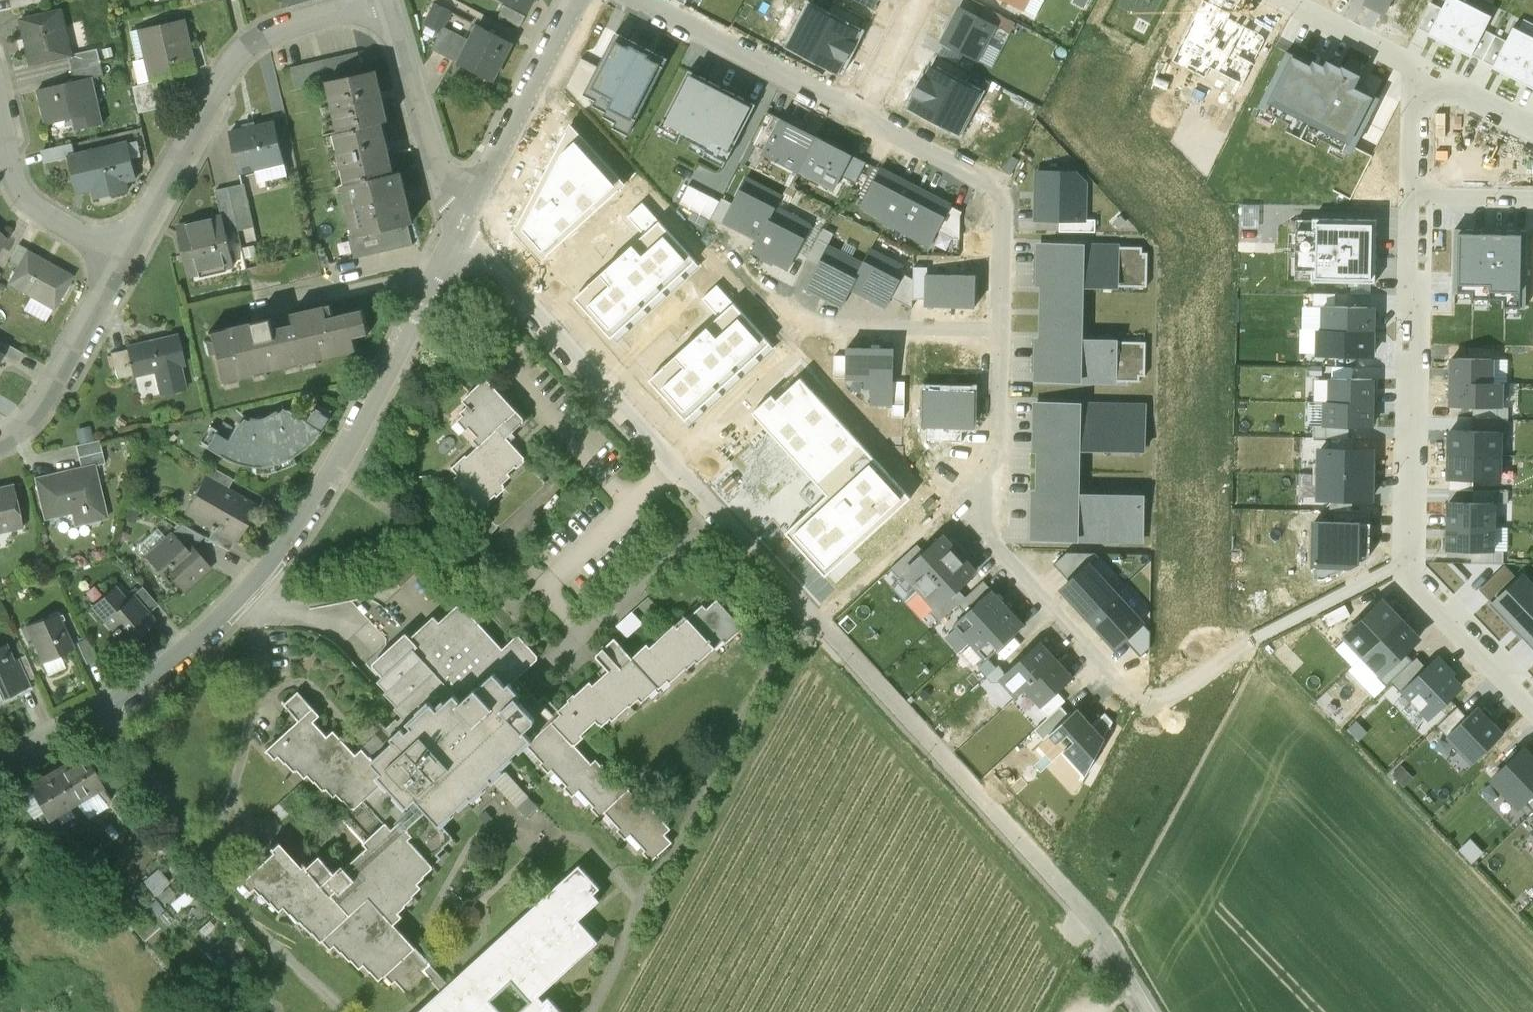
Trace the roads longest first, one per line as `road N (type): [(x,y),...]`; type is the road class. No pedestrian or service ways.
road 1 (unclassified): [(462,219),(1126,967)]
road 2 (residential): [(462,219),(342,458),(255,580),(104,713),(0,771)]
road 3 (residential): [(998,328),(997,461),(955,500),(1123,686)]
road 4 (residential): [(1408,561),(1417,182)]
road 5 (residential): [(314,0),(264,21),(237,50),(128,242)]
road 6 (residential): [(861,112),(1000,188),(998,328)]
road 7 (residential): [(635,0),(861,112)]
road 8 (residential): [(578,0),(462,219)]
road 9 (residential): [(462,219),(436,169),(392,0)]
road 10 (residential): [(128,242),(43,395),(0,428)]
road 11 (residential): [(128,242),(38,192),(19,161),(0,82)]
road 12 (residential): [(998,328),(807,325)]
road 13 (residential): [(1532,697),(1408,561)]
road 14 (residential): [(1419,80),(1405,60),(1279,0)]
road 15 (residential): [(1408,561),(1266,633)]
road 16 (residential): [(918,0),(861,112)]
road 17 (residential): [(1532,131),(1419,80)]

